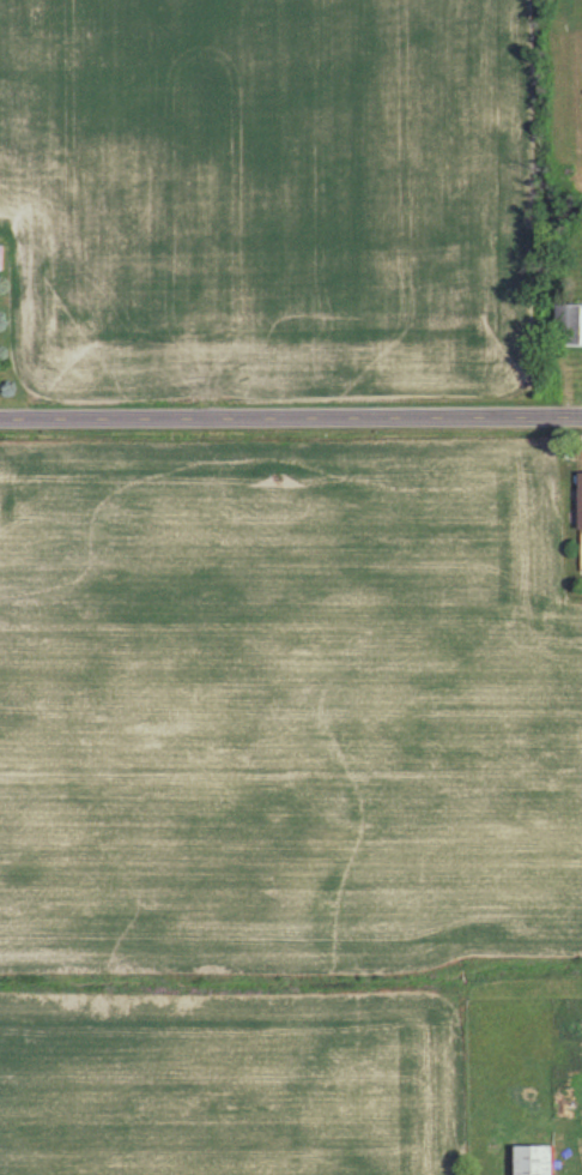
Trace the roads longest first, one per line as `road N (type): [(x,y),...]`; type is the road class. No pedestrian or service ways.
road 1 (tertiary): [(0,422),(581,422)]

